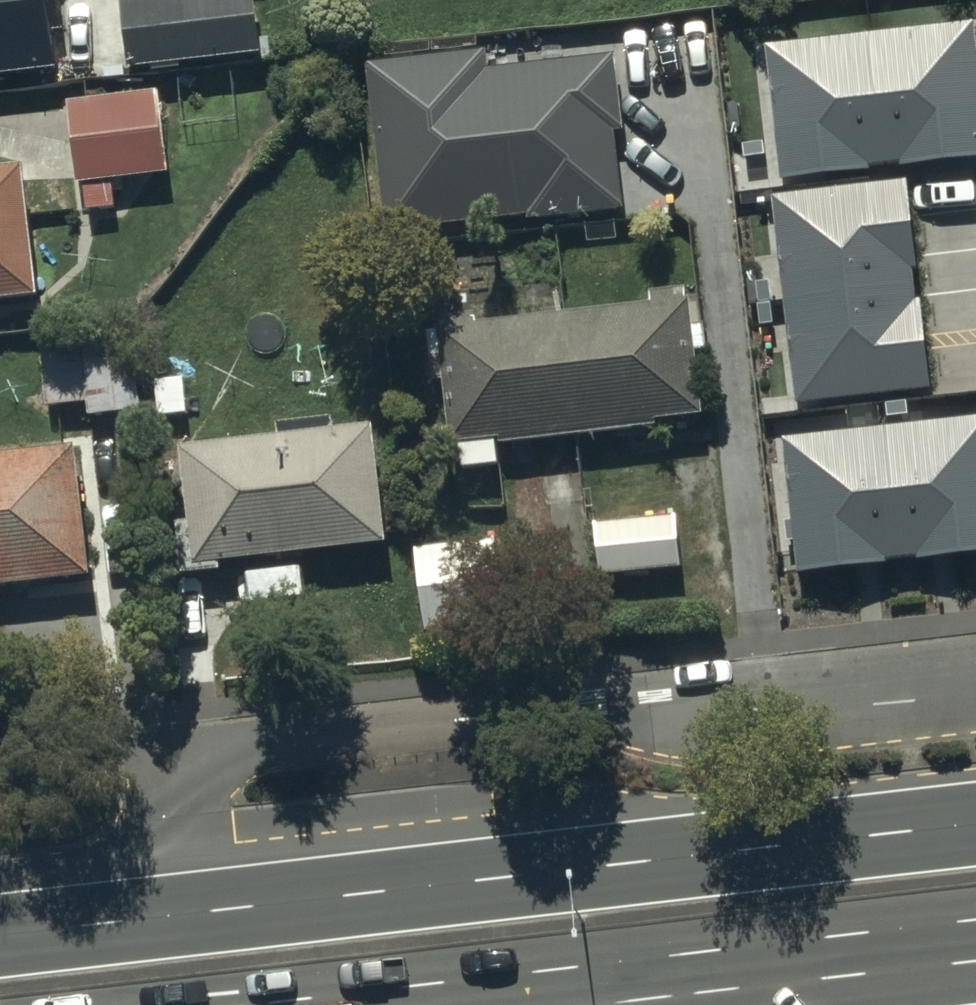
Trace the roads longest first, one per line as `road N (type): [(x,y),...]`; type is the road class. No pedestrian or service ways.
road 1 (residential): [(53,927),(203,750),(594,705),(758,714),(975,689)]
road 2 (primary): [(53,927),(975,821)]
road 3 (primary): [(975,958),(565,1004)]

